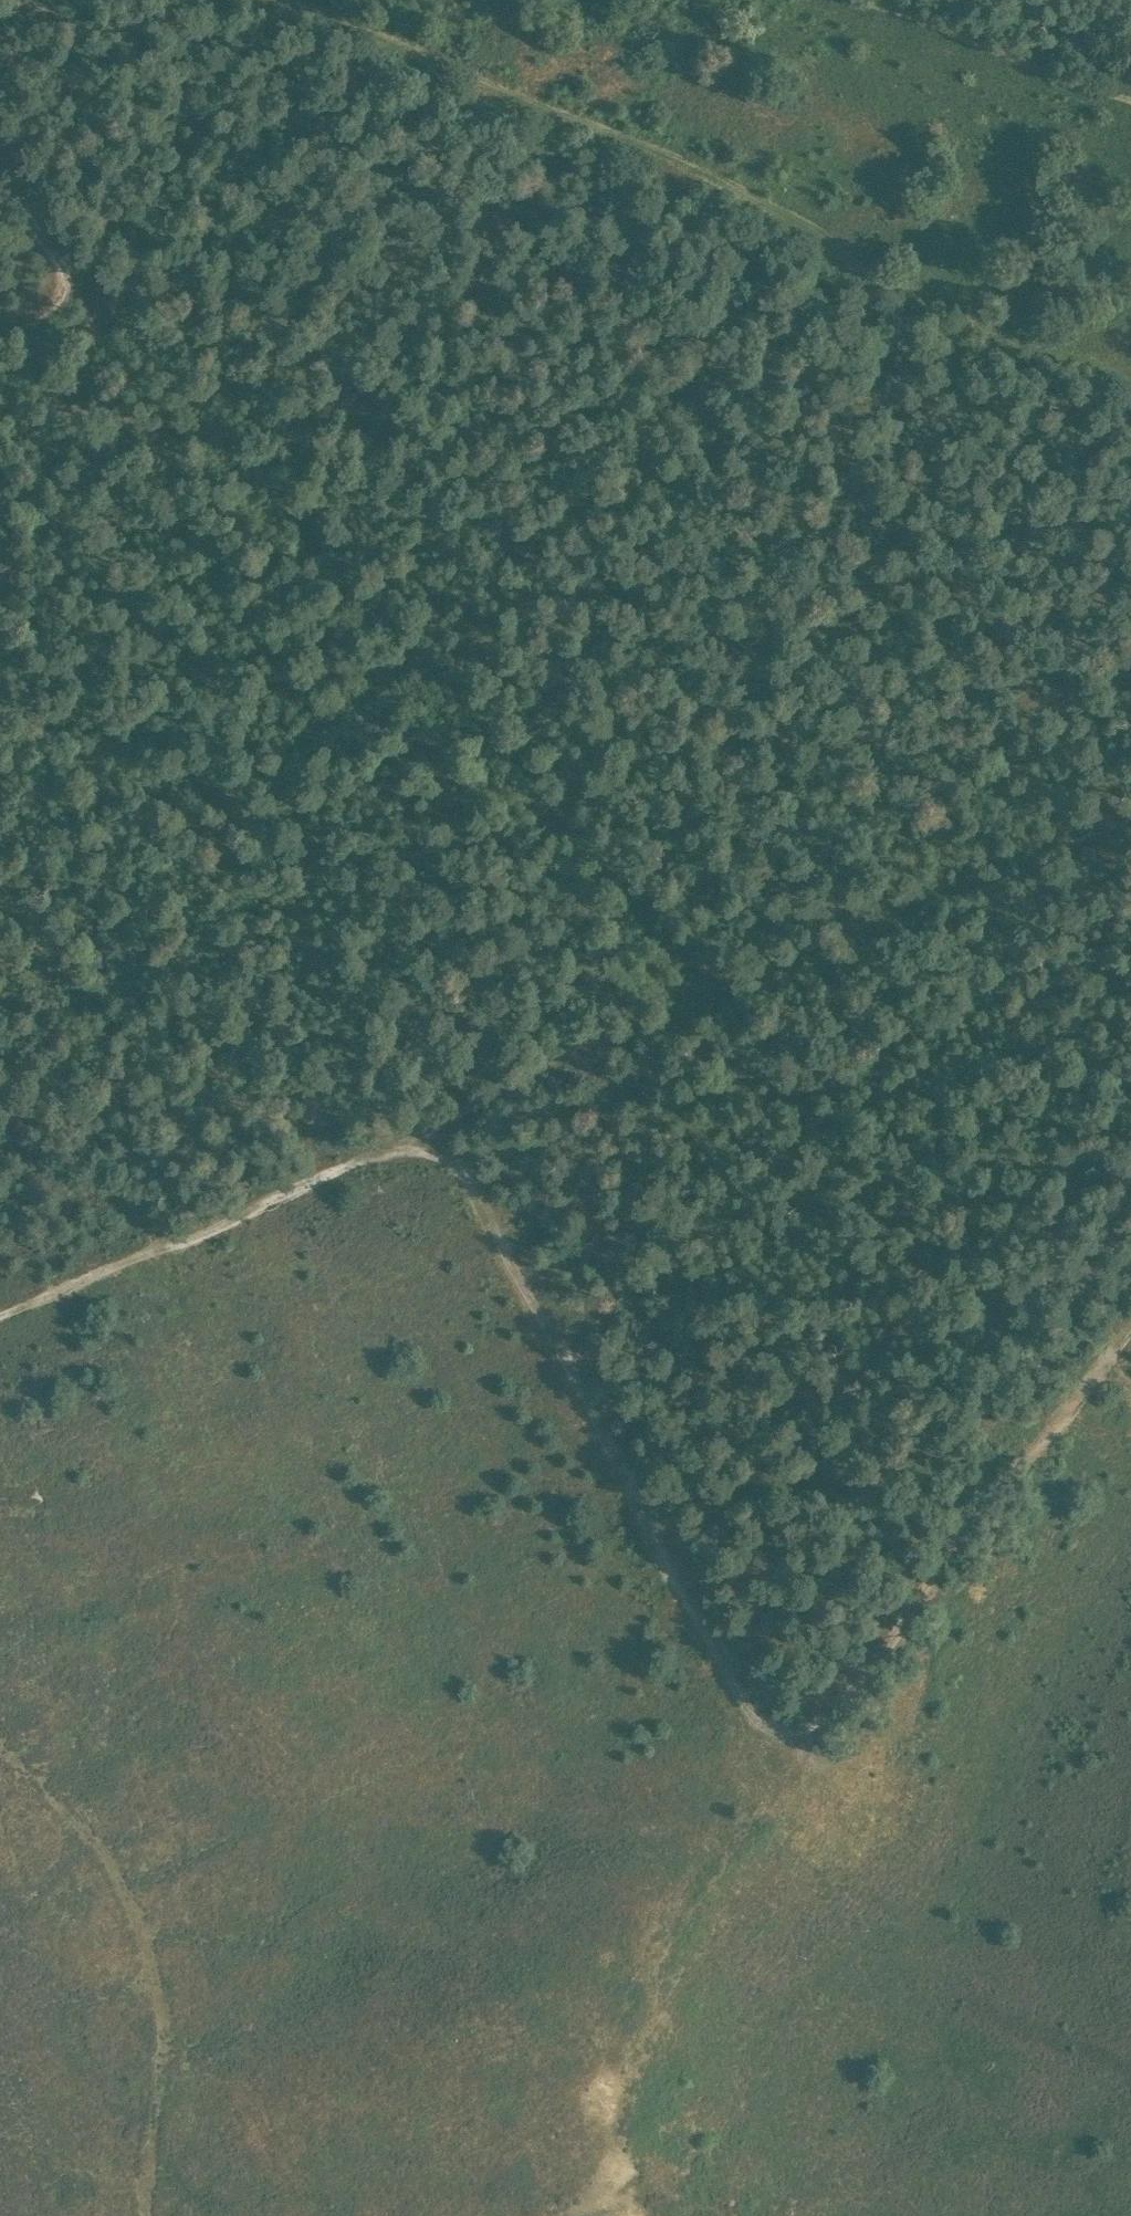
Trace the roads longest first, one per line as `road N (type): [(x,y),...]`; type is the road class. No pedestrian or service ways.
road 1 (track): [(1130,811),(438,1126)]
road 2 (track): [(438,1126),(0,1319)]

